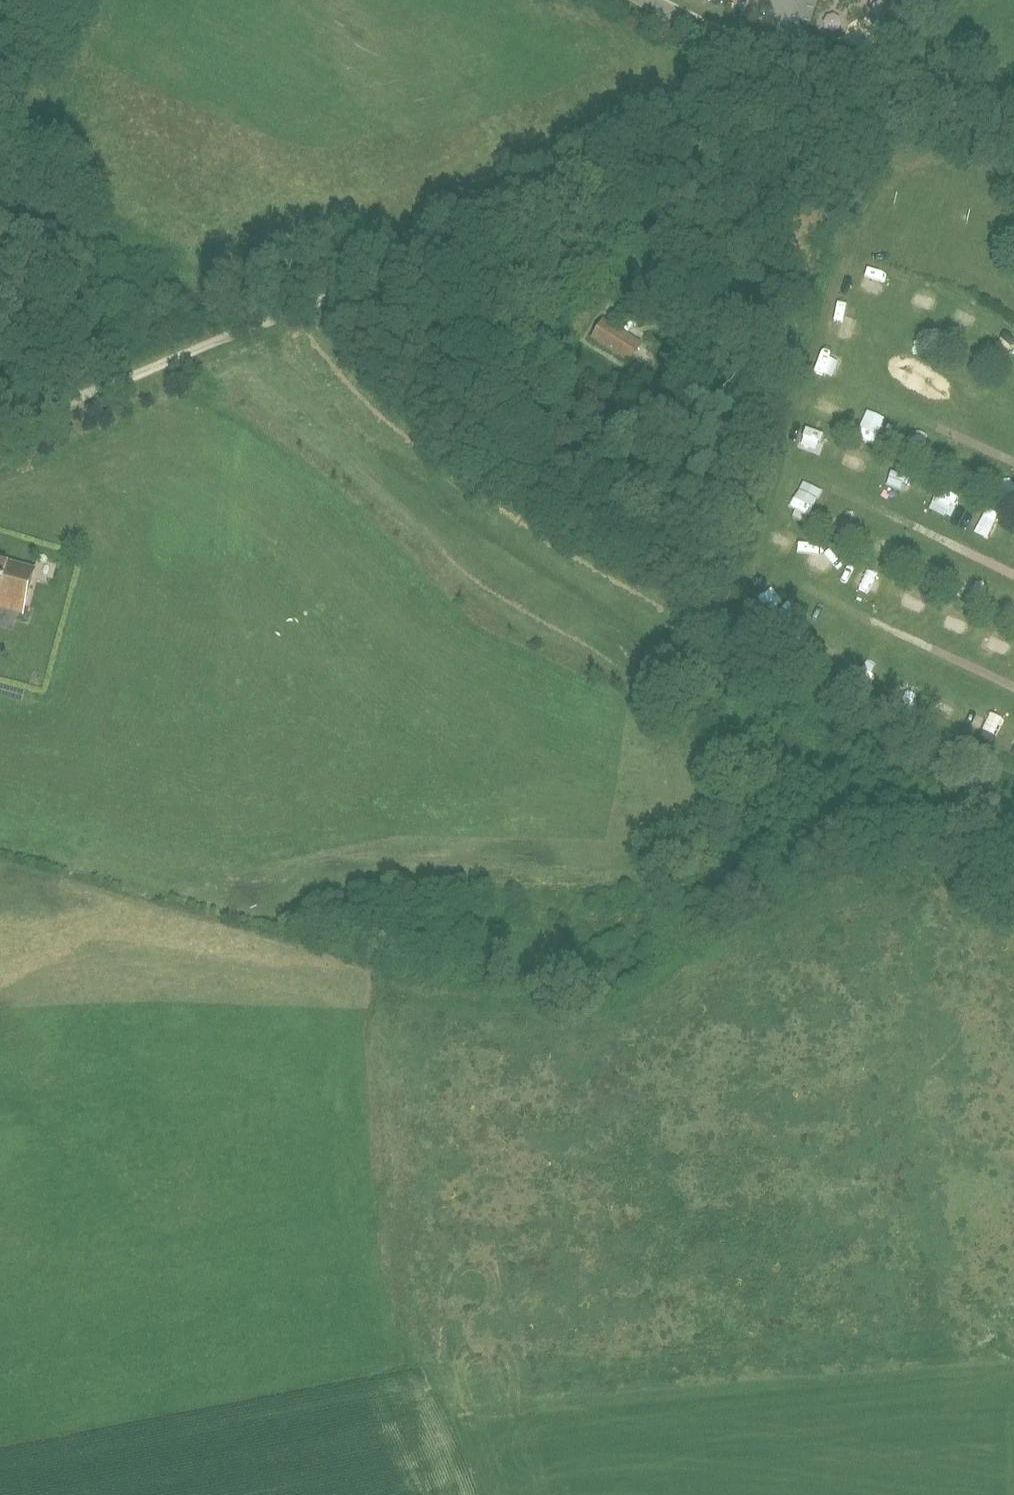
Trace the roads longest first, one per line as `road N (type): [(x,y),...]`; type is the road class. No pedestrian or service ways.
road 1 (track): [(0,436),(644,170),(740,112),(776,51)]
road 2 (unclassified): [(1013,114),(776,51),(652,0)]

